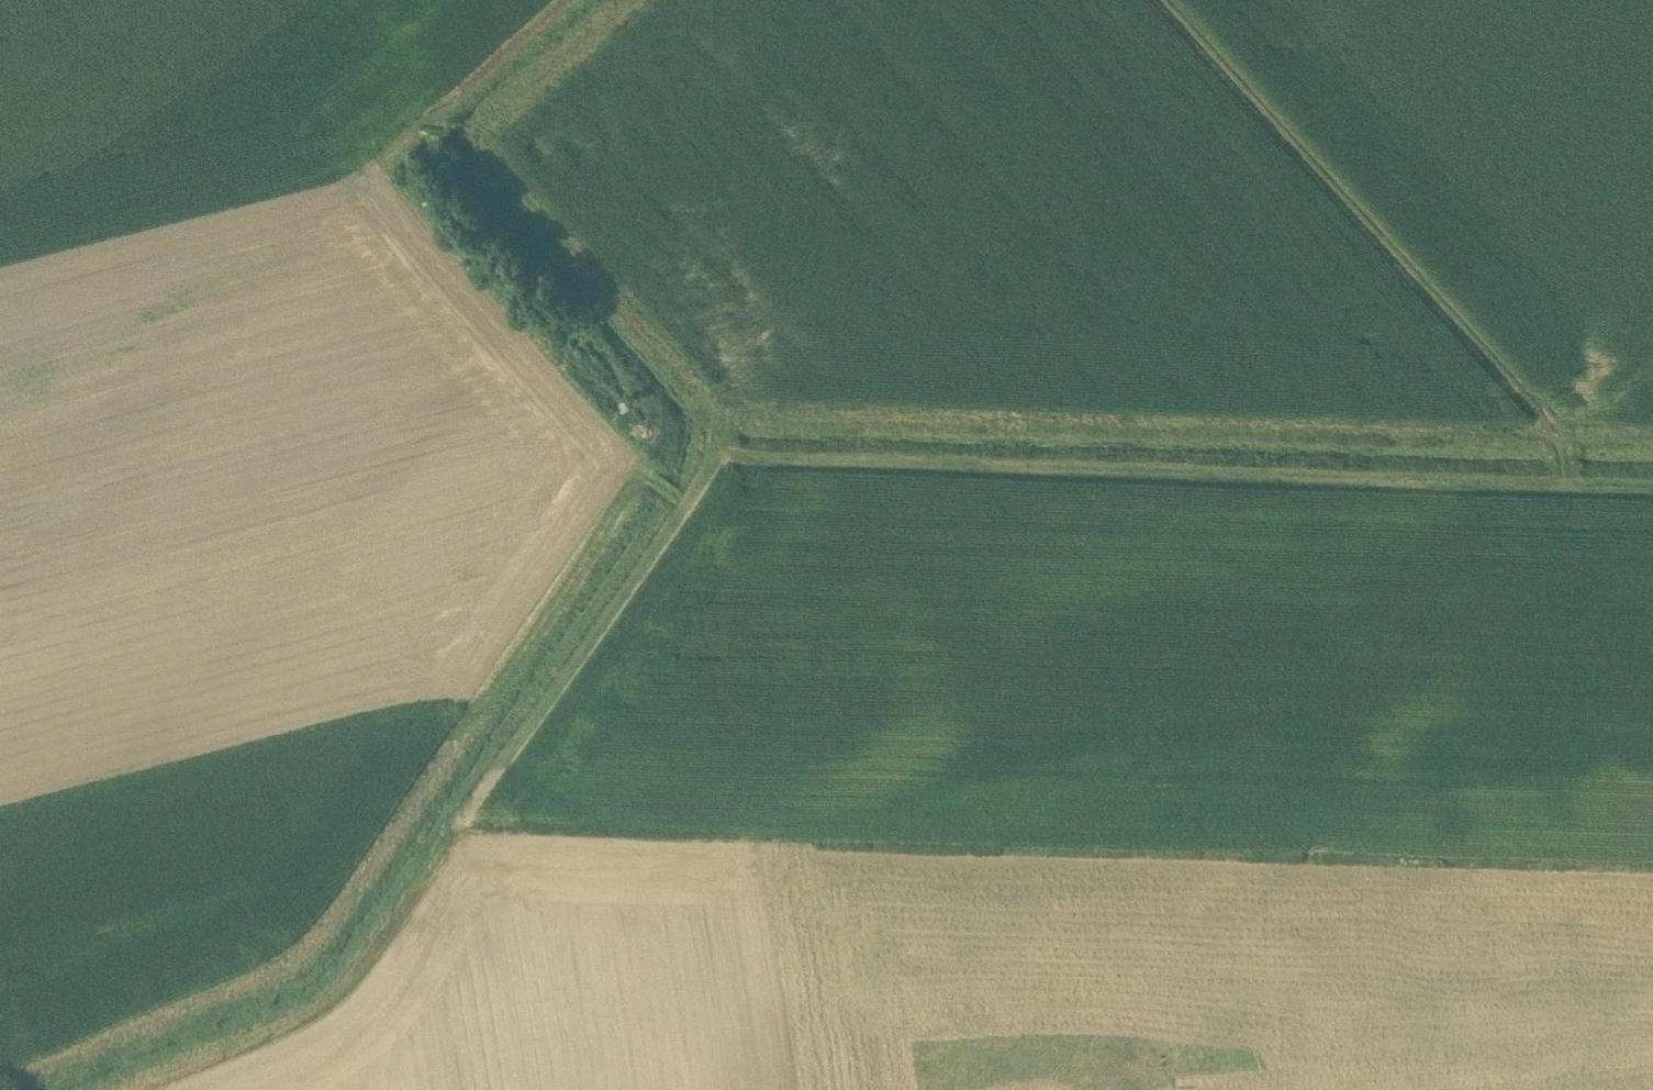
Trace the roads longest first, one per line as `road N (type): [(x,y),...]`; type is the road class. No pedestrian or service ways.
road 1 (track): [(1566,476),(1554,429),(1163,0)]

